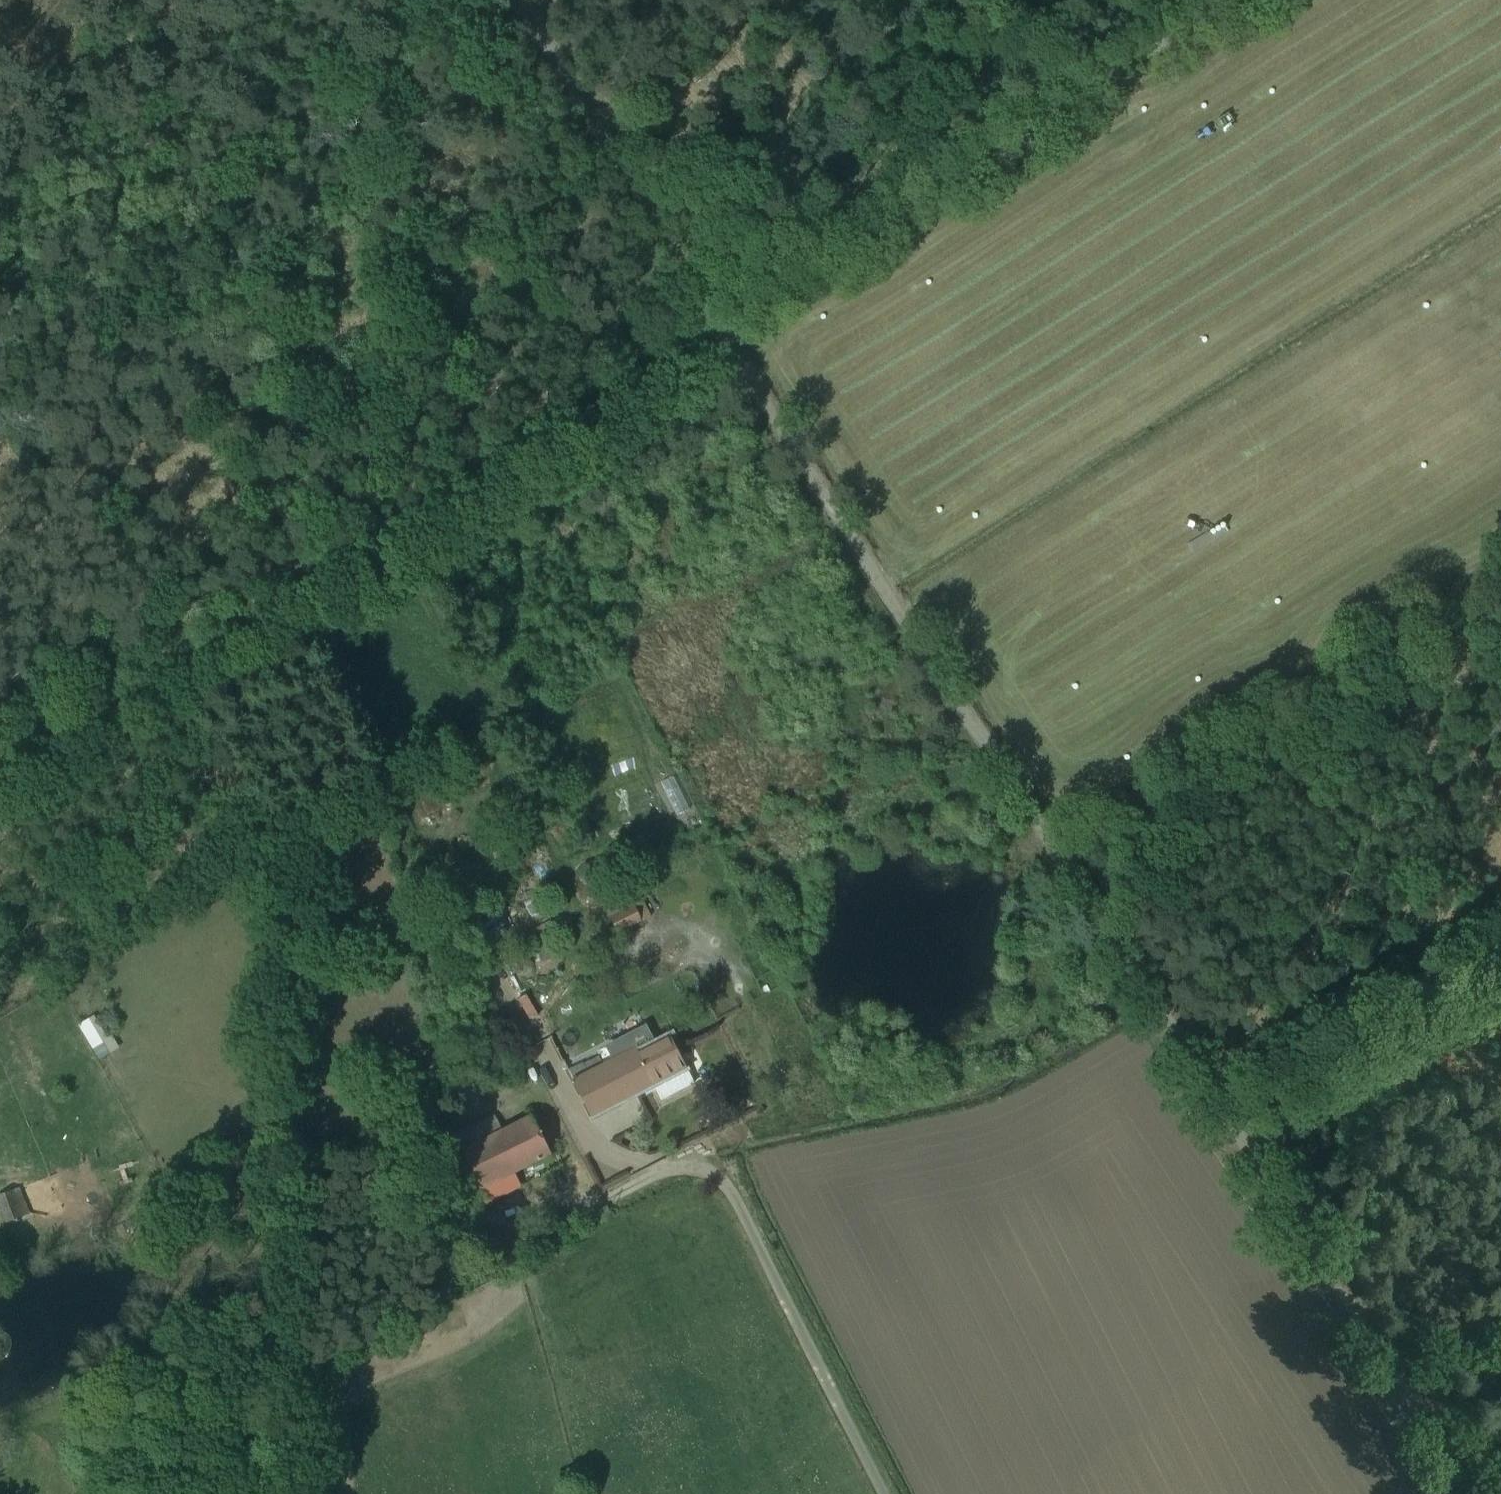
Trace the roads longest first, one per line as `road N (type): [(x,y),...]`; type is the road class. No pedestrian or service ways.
road 1 (track): [(1461,1493),(508,0)]
road 2 (track): [(0,786),(447,515),(1239,0)]
road 3 (track): [(880,1493),(712,1165),(598,1154),(536,1042)]

